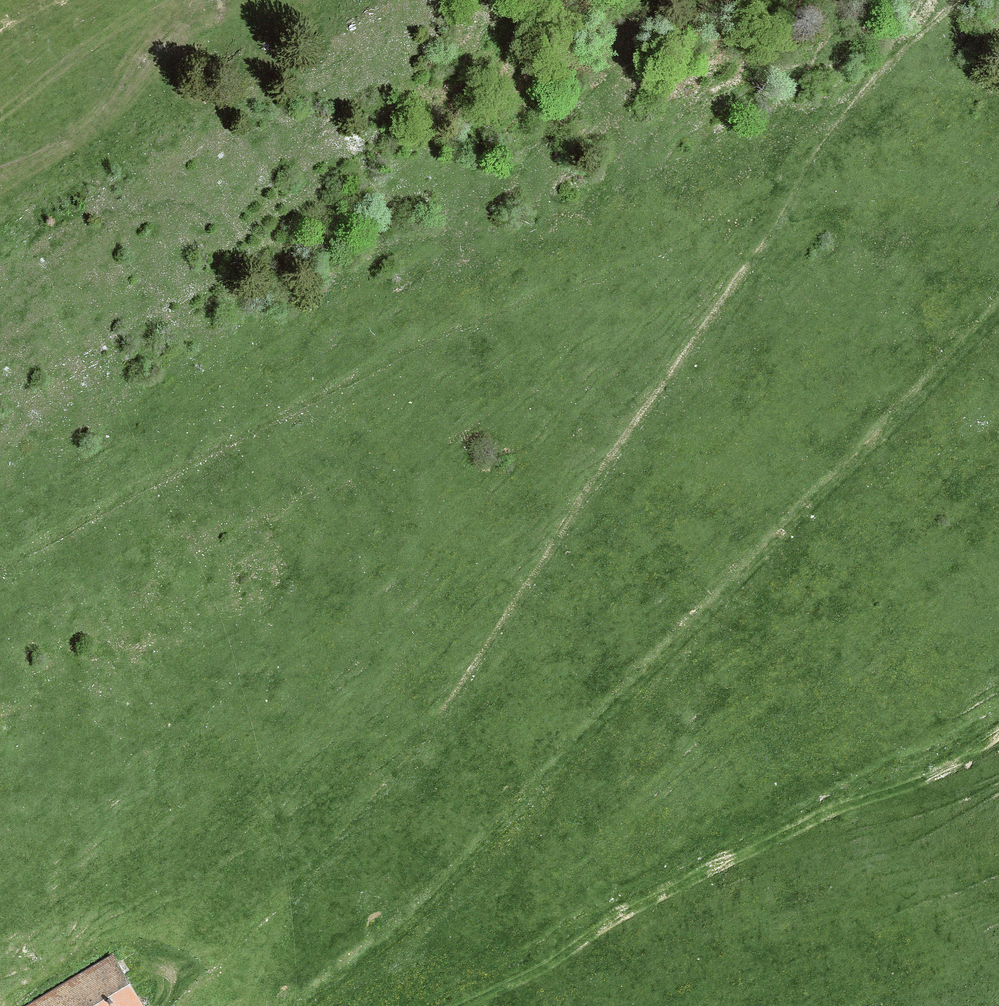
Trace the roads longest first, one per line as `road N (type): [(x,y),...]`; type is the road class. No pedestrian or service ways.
road 1 (track): [(167,1005),(357,823),(444,723),(511,630),(657,393),(762,257),(857,90),(943,0)]
road 2 (track): [(304,1005),(445,886),(998,312)]
road 3 (track): [(450,1005),(588,925),(835,809),(934,777),(998,738)]
road 4 (track): [(0,101),(111,0)]

